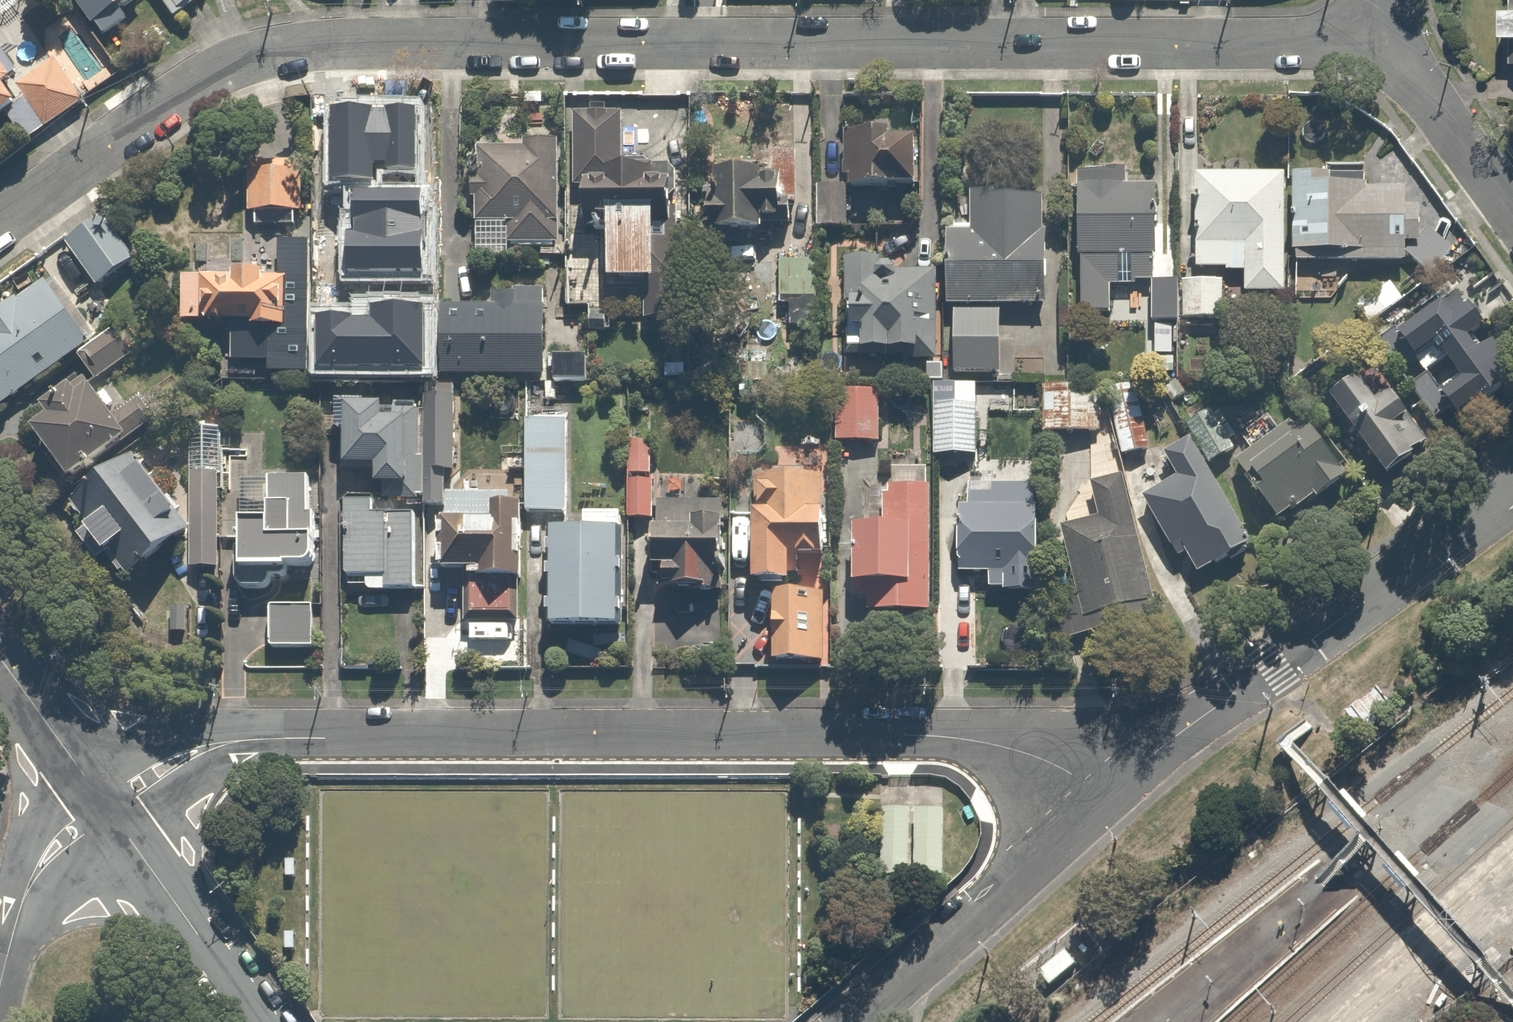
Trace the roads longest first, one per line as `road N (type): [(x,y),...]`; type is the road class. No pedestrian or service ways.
road 1 (residential): [(0,227),(229,62),(274,49),(1358,43)]
road 2 (residential): [(1114,795),(980,738),(704,729),(357,732),(255,739),(188,756),(101,805)]
road 3 (residential): [(1114,795),(1196,725),(1512,492)]
road 4 (residential): [(856,1021),(1114,795)]
road 5 (residential): [(101,805),(259,1021)]
road 6 (residential): [(1358,43),(1421,89),(1512,211)]
road 7 (residential): [(101,805),(31,877),(0,986)]
road 8 (residential): [(0,659),(101,805)]

